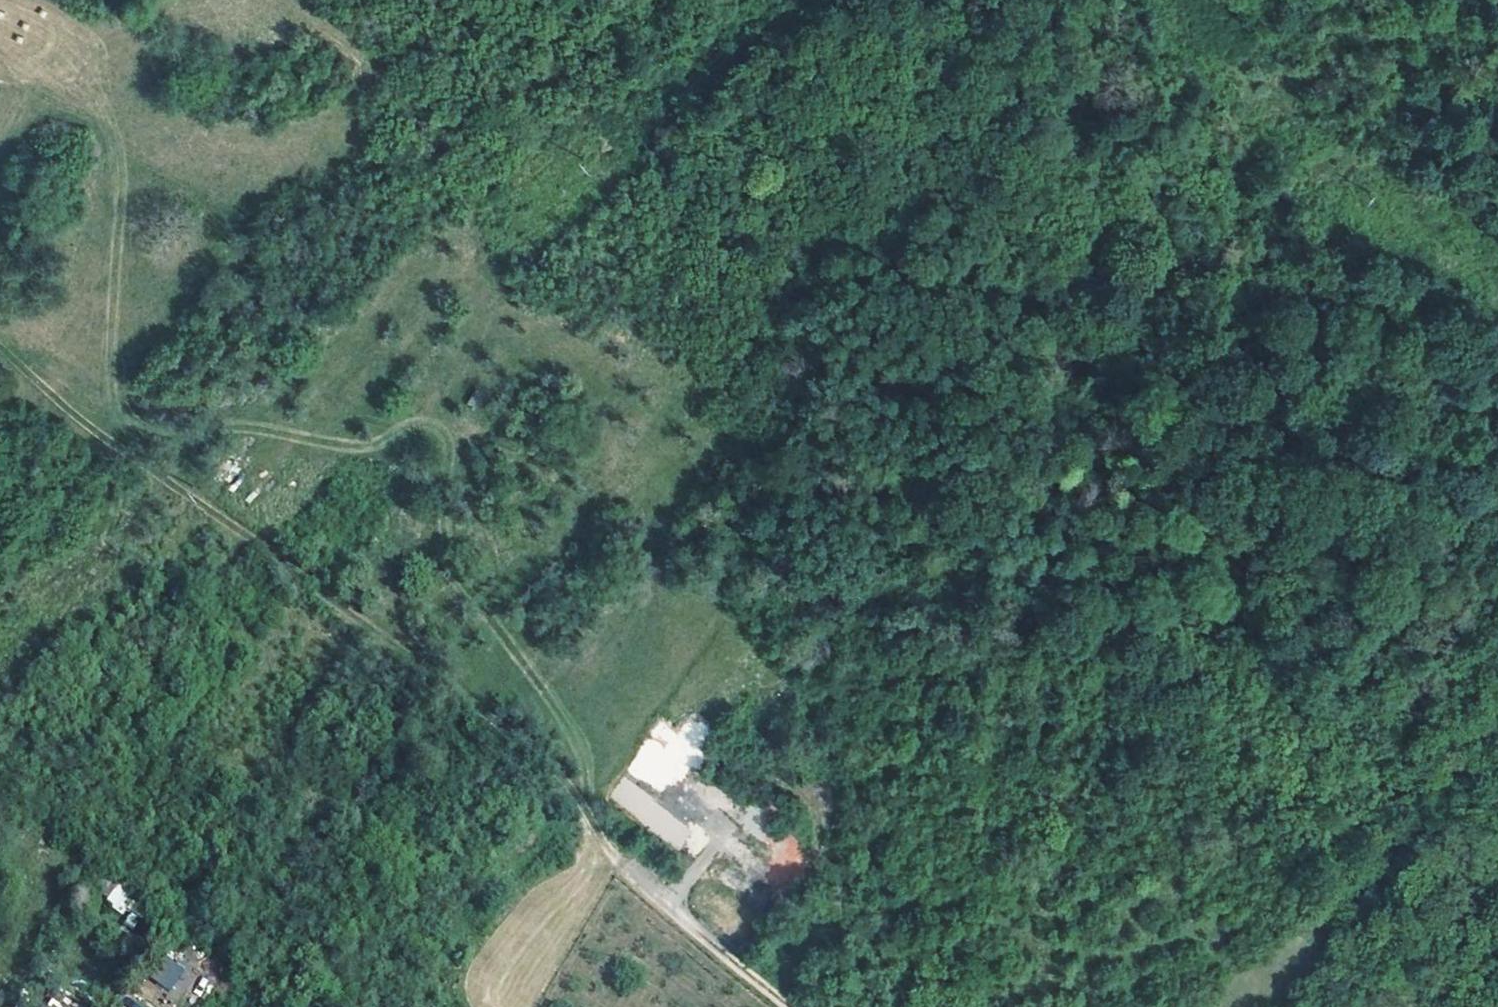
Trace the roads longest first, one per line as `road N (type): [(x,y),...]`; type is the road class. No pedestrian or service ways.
road 1 (track): [(789,1006),(639,886),(572,790),(495,719),(86,425),(0,345)]

